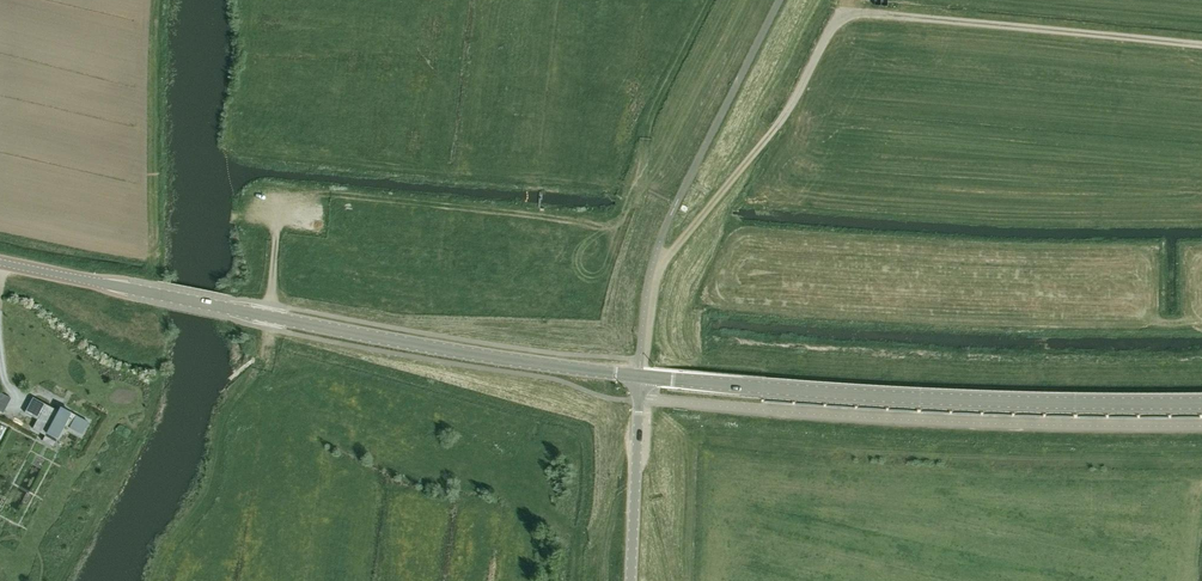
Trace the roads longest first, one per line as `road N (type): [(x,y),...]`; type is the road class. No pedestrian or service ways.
road 1 (tertiary): [(642,378),(372,337),(0,262)]
road 2 (tertiary): [(1201,405),(964,401),(642,378)]
road 3 (track): [(679,580),(638,418),(600,521),(580,540)]
road 4 (track): [(330,194),(284,191),(263,361)]
road 5 (tertiary): [(631,580),(642,378)]

